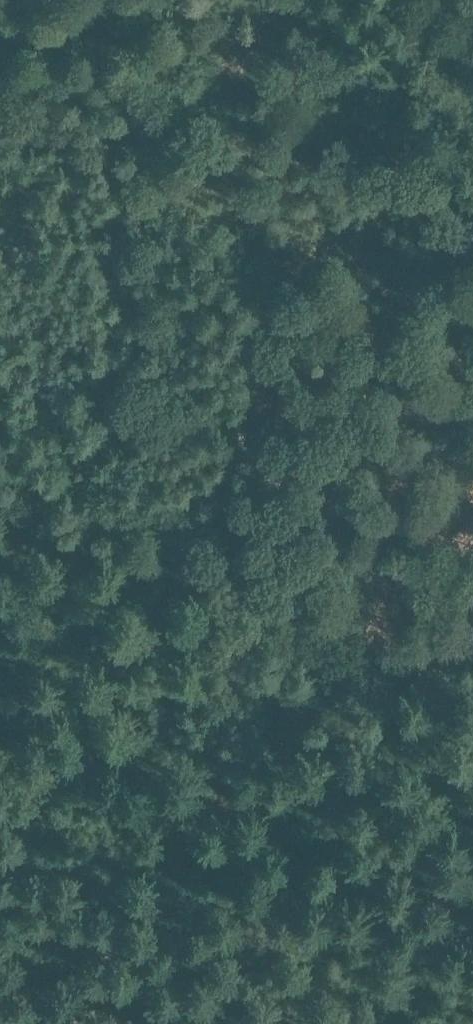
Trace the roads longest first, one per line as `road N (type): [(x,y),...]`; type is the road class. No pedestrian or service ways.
road 1 (track): [(0,511),(472,691)]

